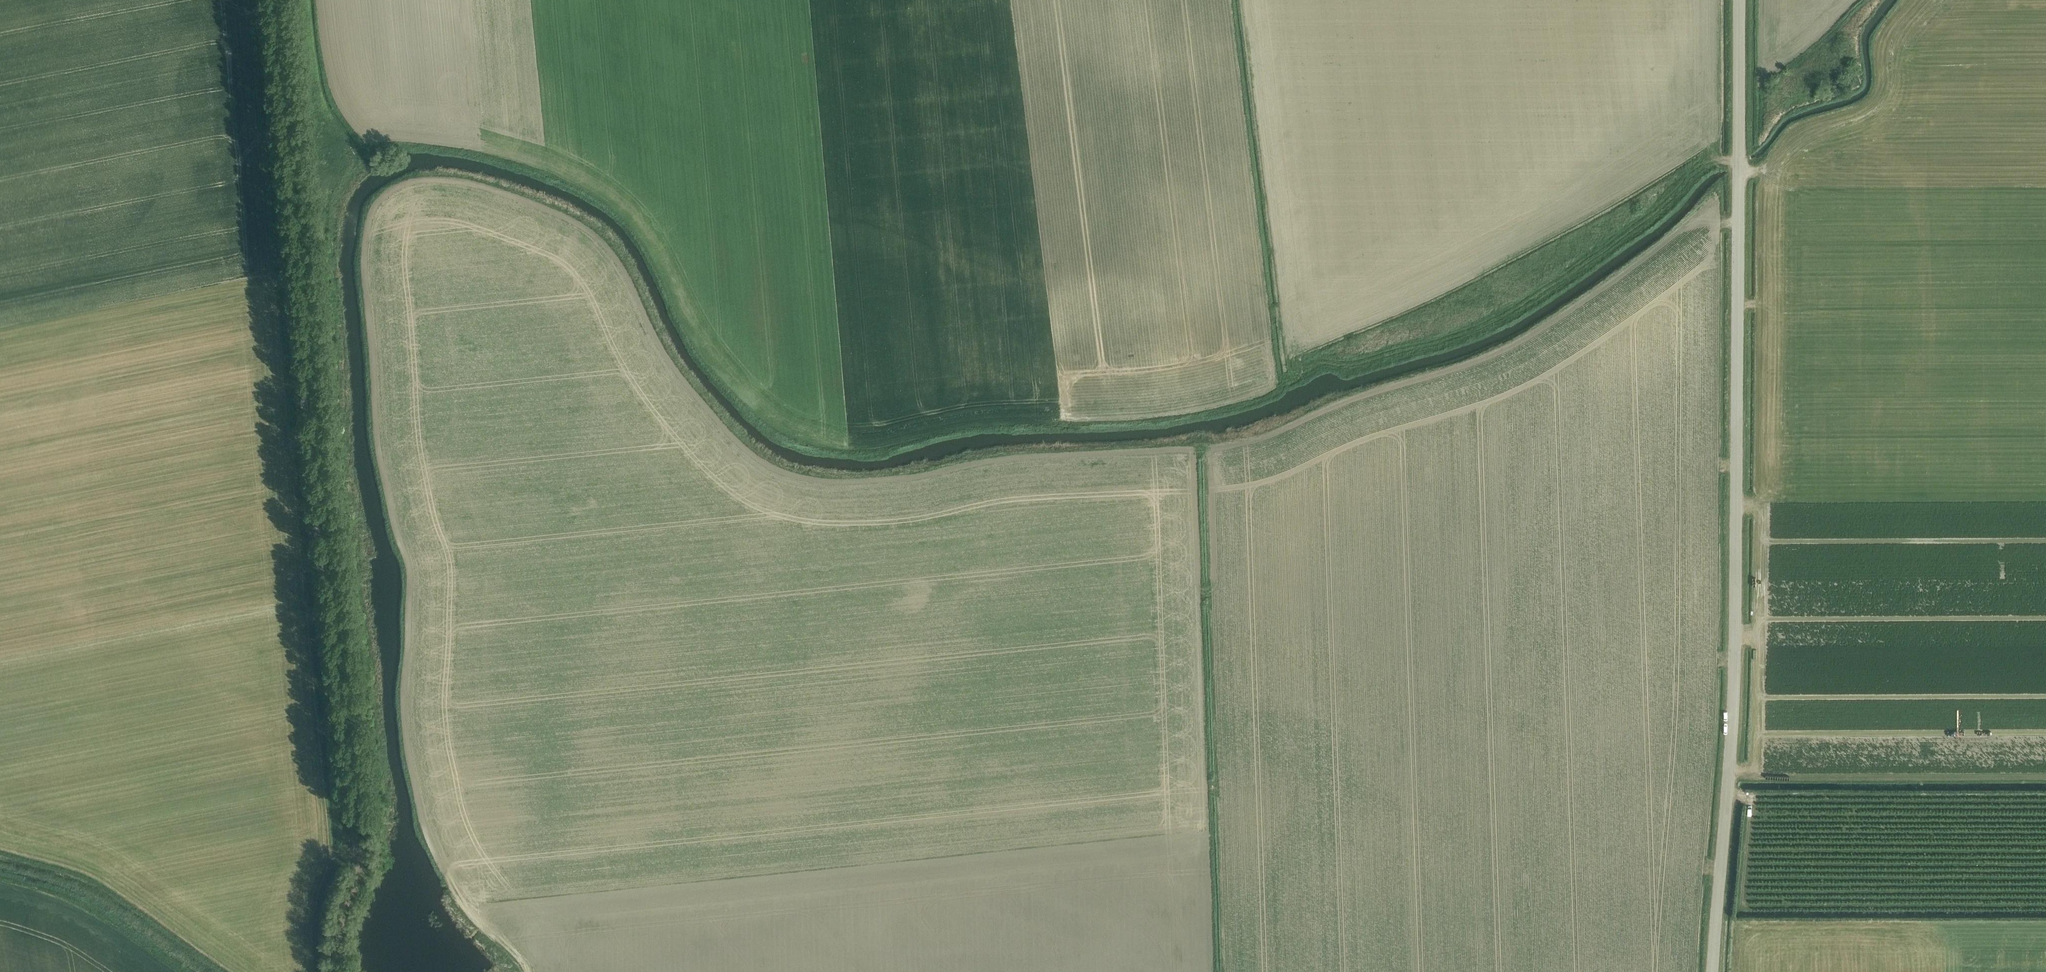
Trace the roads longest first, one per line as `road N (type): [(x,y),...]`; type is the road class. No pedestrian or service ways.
road 1 (track): [(342,971),(342,926),(359,841),(337,731),(266,0)]
road 2 (unclassified): [(1713,971),(1736,648),(1739,0)]

